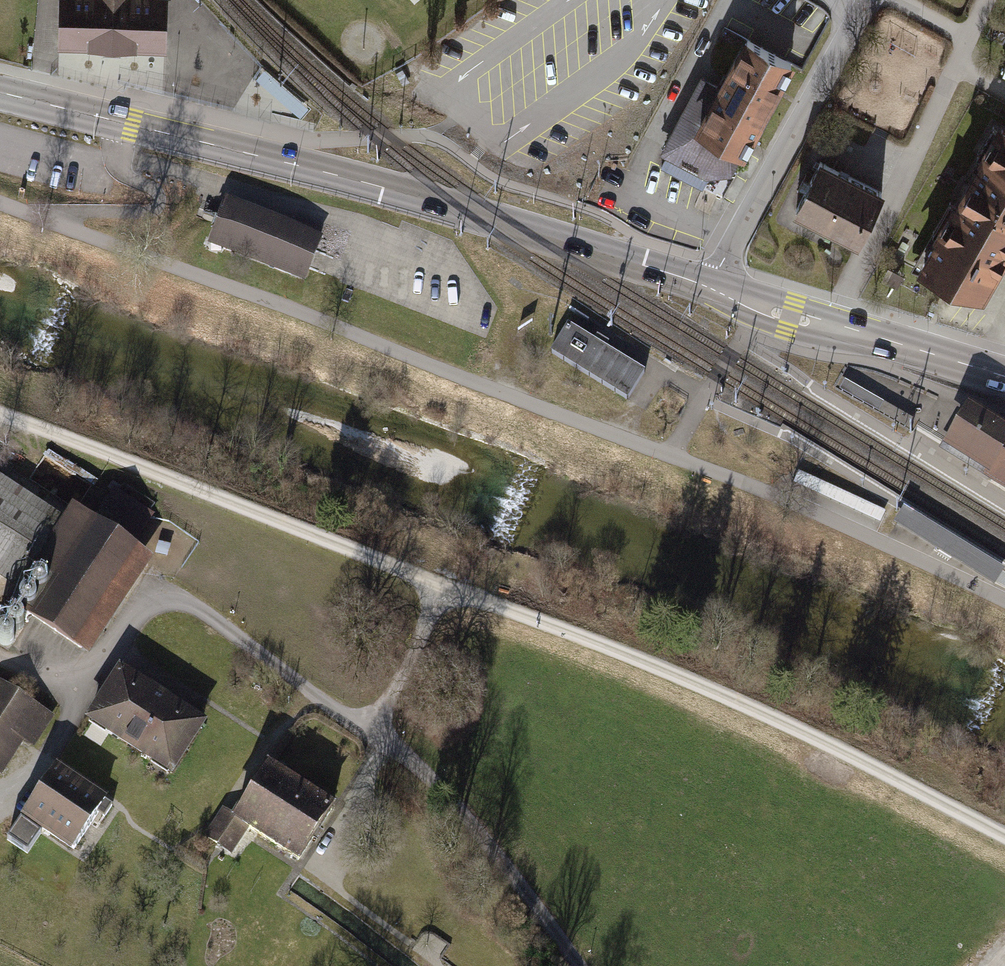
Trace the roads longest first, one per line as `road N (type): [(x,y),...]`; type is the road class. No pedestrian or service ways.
road 1 (track): [(0,417),(729,704),(1004,841)]
road 2 (track): [(0,201),(801,506),(1004,601)]
road 3 (primary): [(714,289),(461,209),(0,96)]
road 4 (residential): [(582,965),(524,882),(385,738),(381,700),(442,591)]
road 5 (residential): [(714,289),(859,8),(844,0)]
road 6 (primary): [(1004,377),(714,289)]

